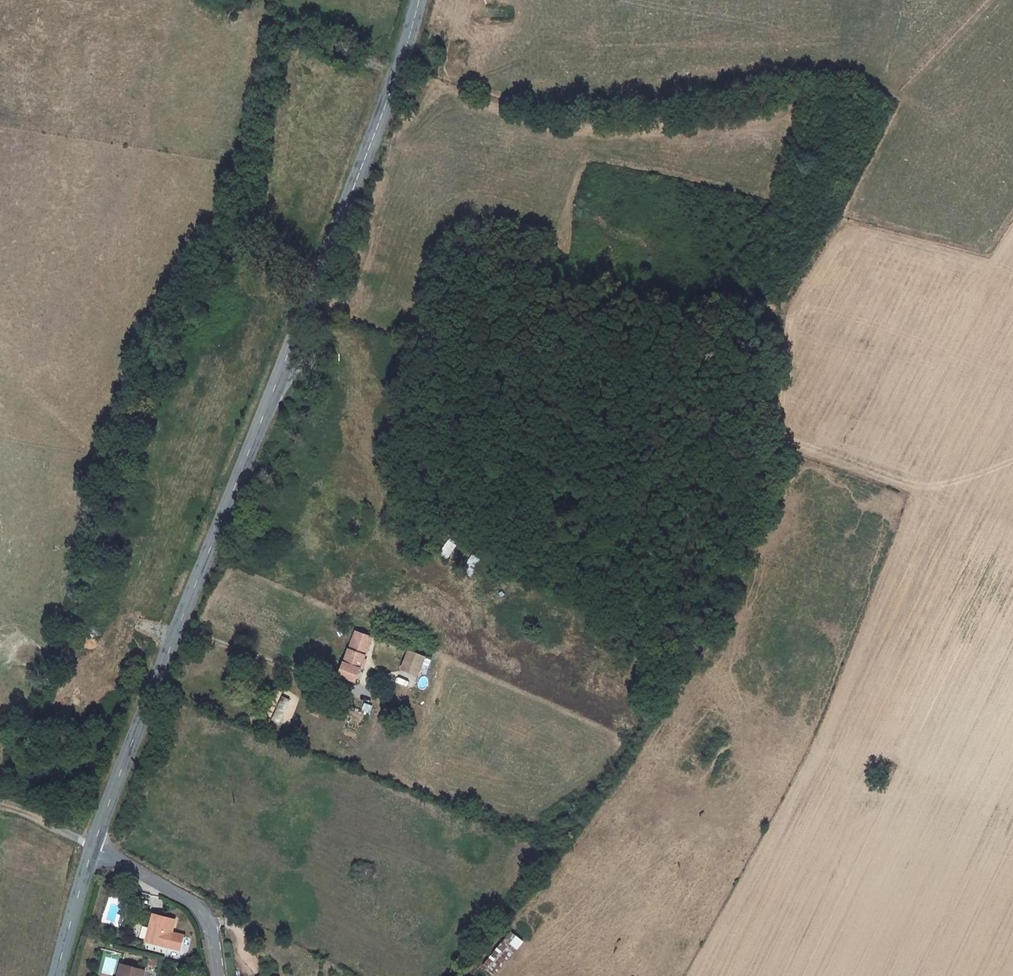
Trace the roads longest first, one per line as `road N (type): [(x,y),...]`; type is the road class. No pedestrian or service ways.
road 1 (tertiary): [(419,0),(398,74),(93,846)]
road 2 (residential): [(93,846),(200,910),(218,975)]
road 3 (tertiary): [(93,846),(56,975)]

